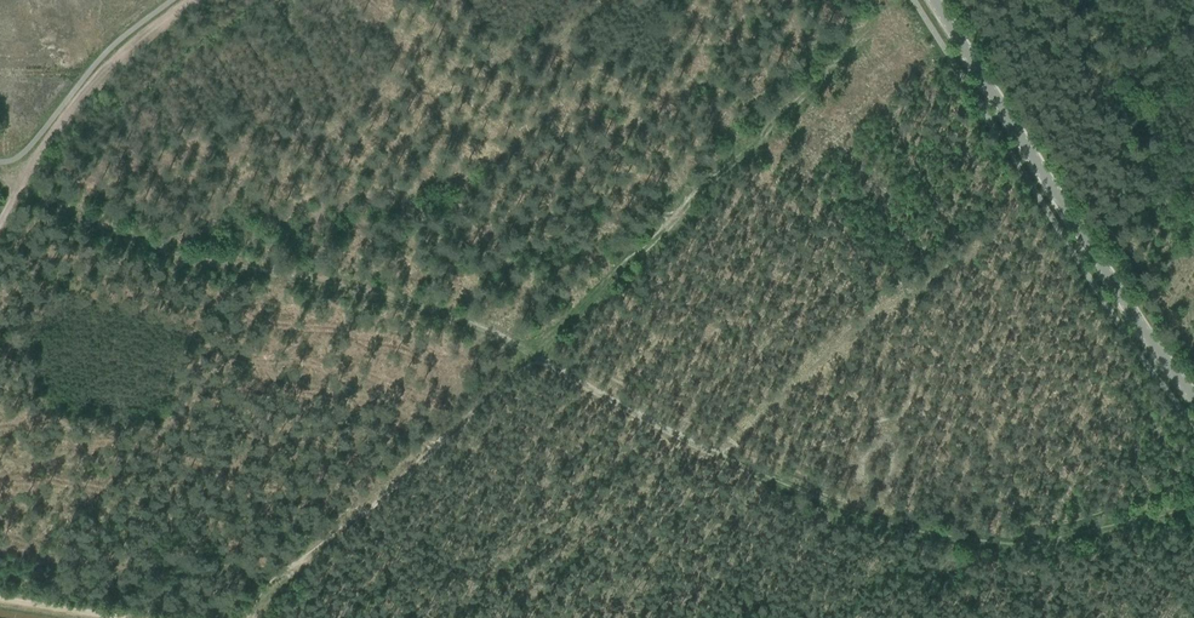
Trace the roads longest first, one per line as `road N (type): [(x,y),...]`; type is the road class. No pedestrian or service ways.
road 1 (track): [(528,350),(589,390),(756,472),(986,546),(1193,503)]
road 2 (track): [(528,350),(436,307),(280,271),(0,187)]
road 3 (tertiary): [(1193,390),(1065,210),(934,0)]
road 4 (track): [(253,617),(528,350)]
road 5 (track): [(0,228),(22,185),(157,23),(192,0)]

